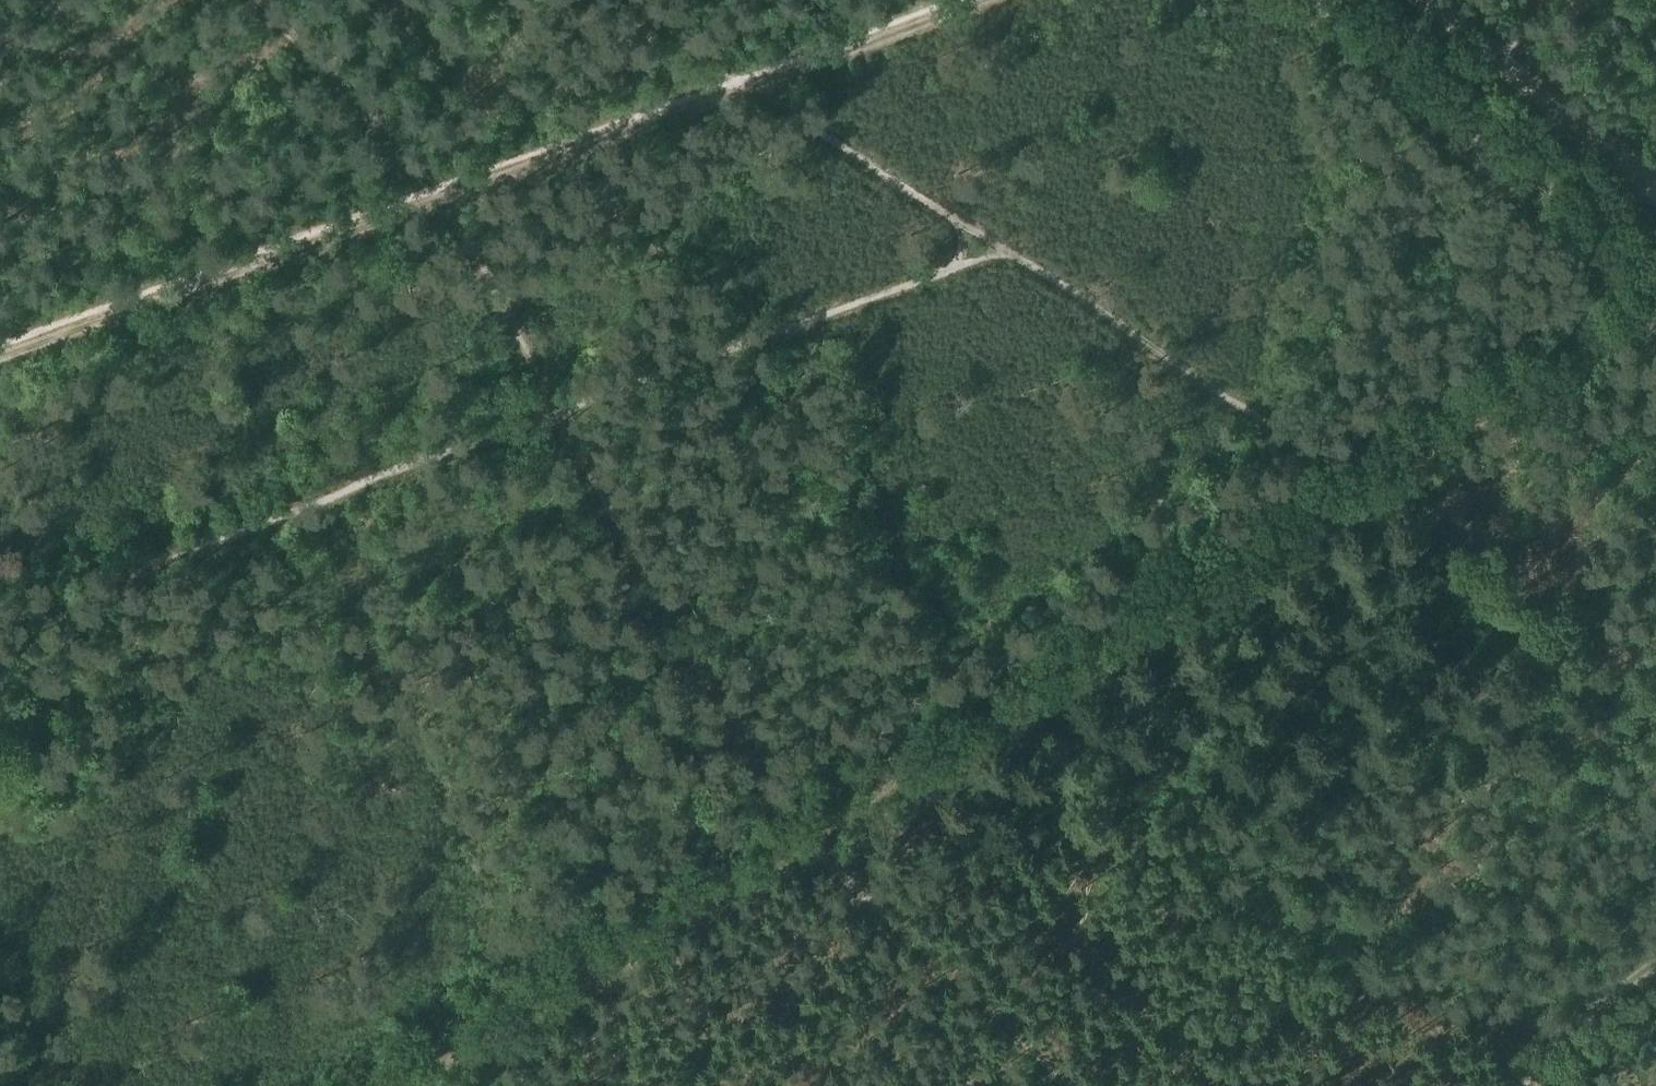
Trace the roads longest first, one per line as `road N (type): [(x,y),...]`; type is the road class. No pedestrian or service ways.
road 1 (track): [(383,1085),(788,825),(436,198),(248,0)]
road 2 (track): [(0,357),(981,0)]
road 3 (unclassified): [(1655,278),(1340,0)]
road 4 (track): [(788,825),(1059,1085)]
road 5 (track): [(1501,1085),(1655,945)]

